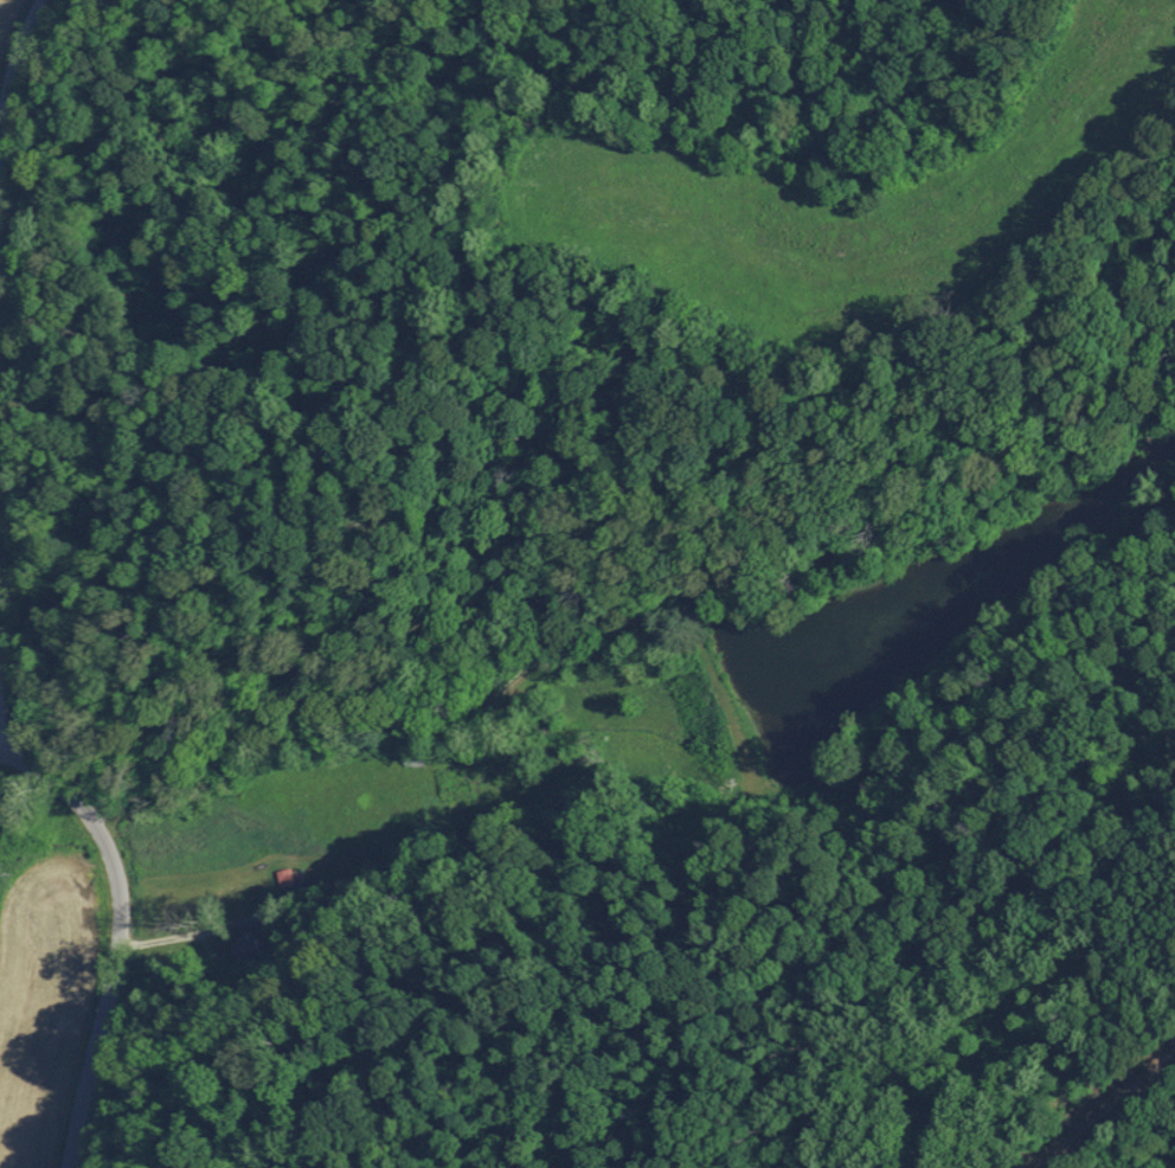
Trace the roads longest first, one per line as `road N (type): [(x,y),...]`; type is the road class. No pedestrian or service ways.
road 1 (residential): [(69,1167),(118,954),(113,880),(83,802),(0,751)]
road 2 (residential): [(0,125),(5,83),(40,0)]

